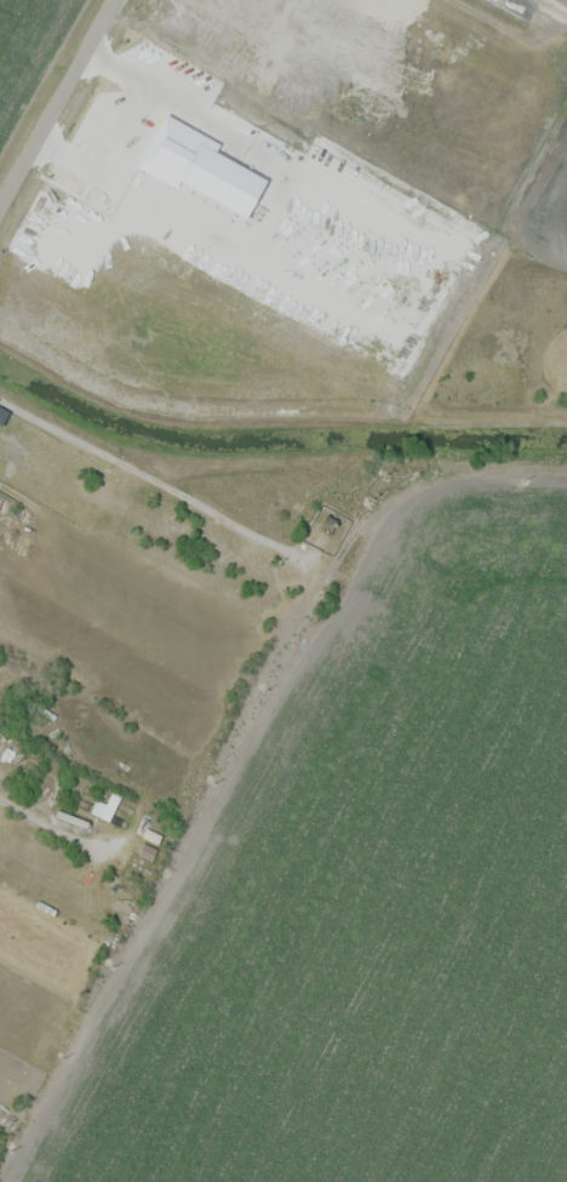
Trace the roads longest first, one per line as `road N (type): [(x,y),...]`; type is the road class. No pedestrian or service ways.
road 1 (residential): [(0,203),(112,0)]

